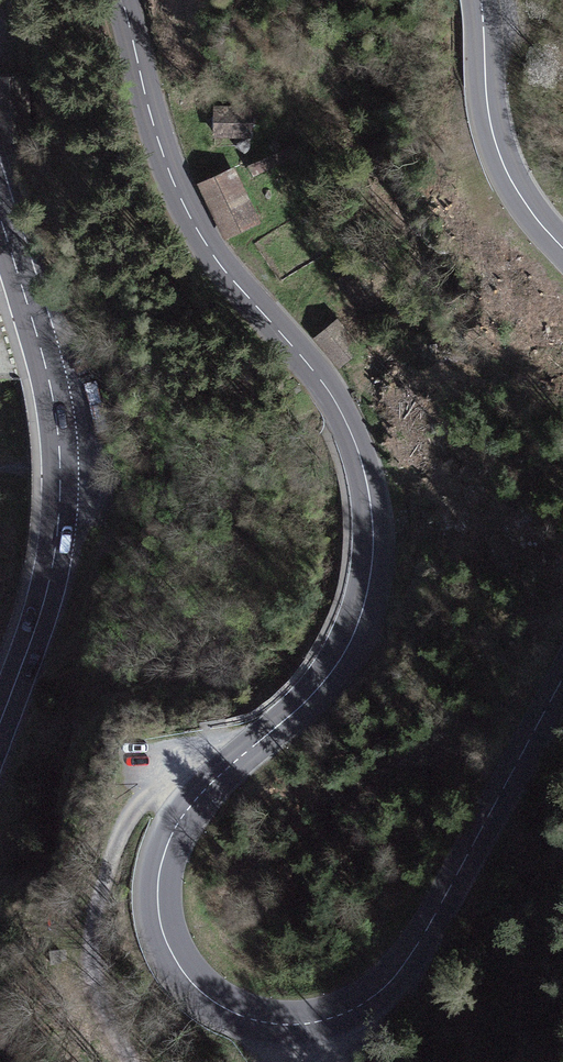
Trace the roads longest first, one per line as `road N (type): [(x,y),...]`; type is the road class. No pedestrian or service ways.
road 1 (secondary): [(120,0),(184,188),(336,425),(368,500),(371,548),(357,638),(324,699),(188,807),(157,856),(162,968),(198,1004),(242,1026),(291,1031),(328,1023),(375,997),(562,678)]
road 2 (primary): [(0,219),(52,398),(62,484),(45,597),(0,720)]
road 3 (track): [(188,807),(139,800),(118,823),(92,924),(96,976),(129,1061)]
road 4 (secondary): [(562,257),(509,187),(493,136),(476,0)]

